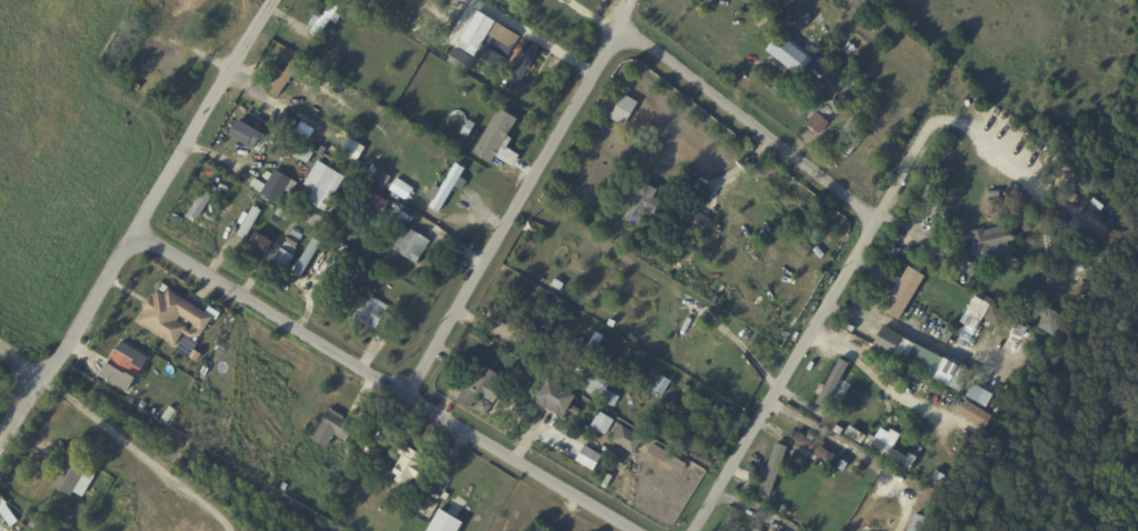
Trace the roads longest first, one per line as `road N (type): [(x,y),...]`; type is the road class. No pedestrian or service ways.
road 1 (residential): [(408,398),(610,58),(627,44),(648,50),(872,222)]
road 2 (residential): [(129,238),(408,398),(618,530)]
road 3 (residential): [(39,373),(274,0)]
road 4 (residential): [(695,530),(872,222)]

